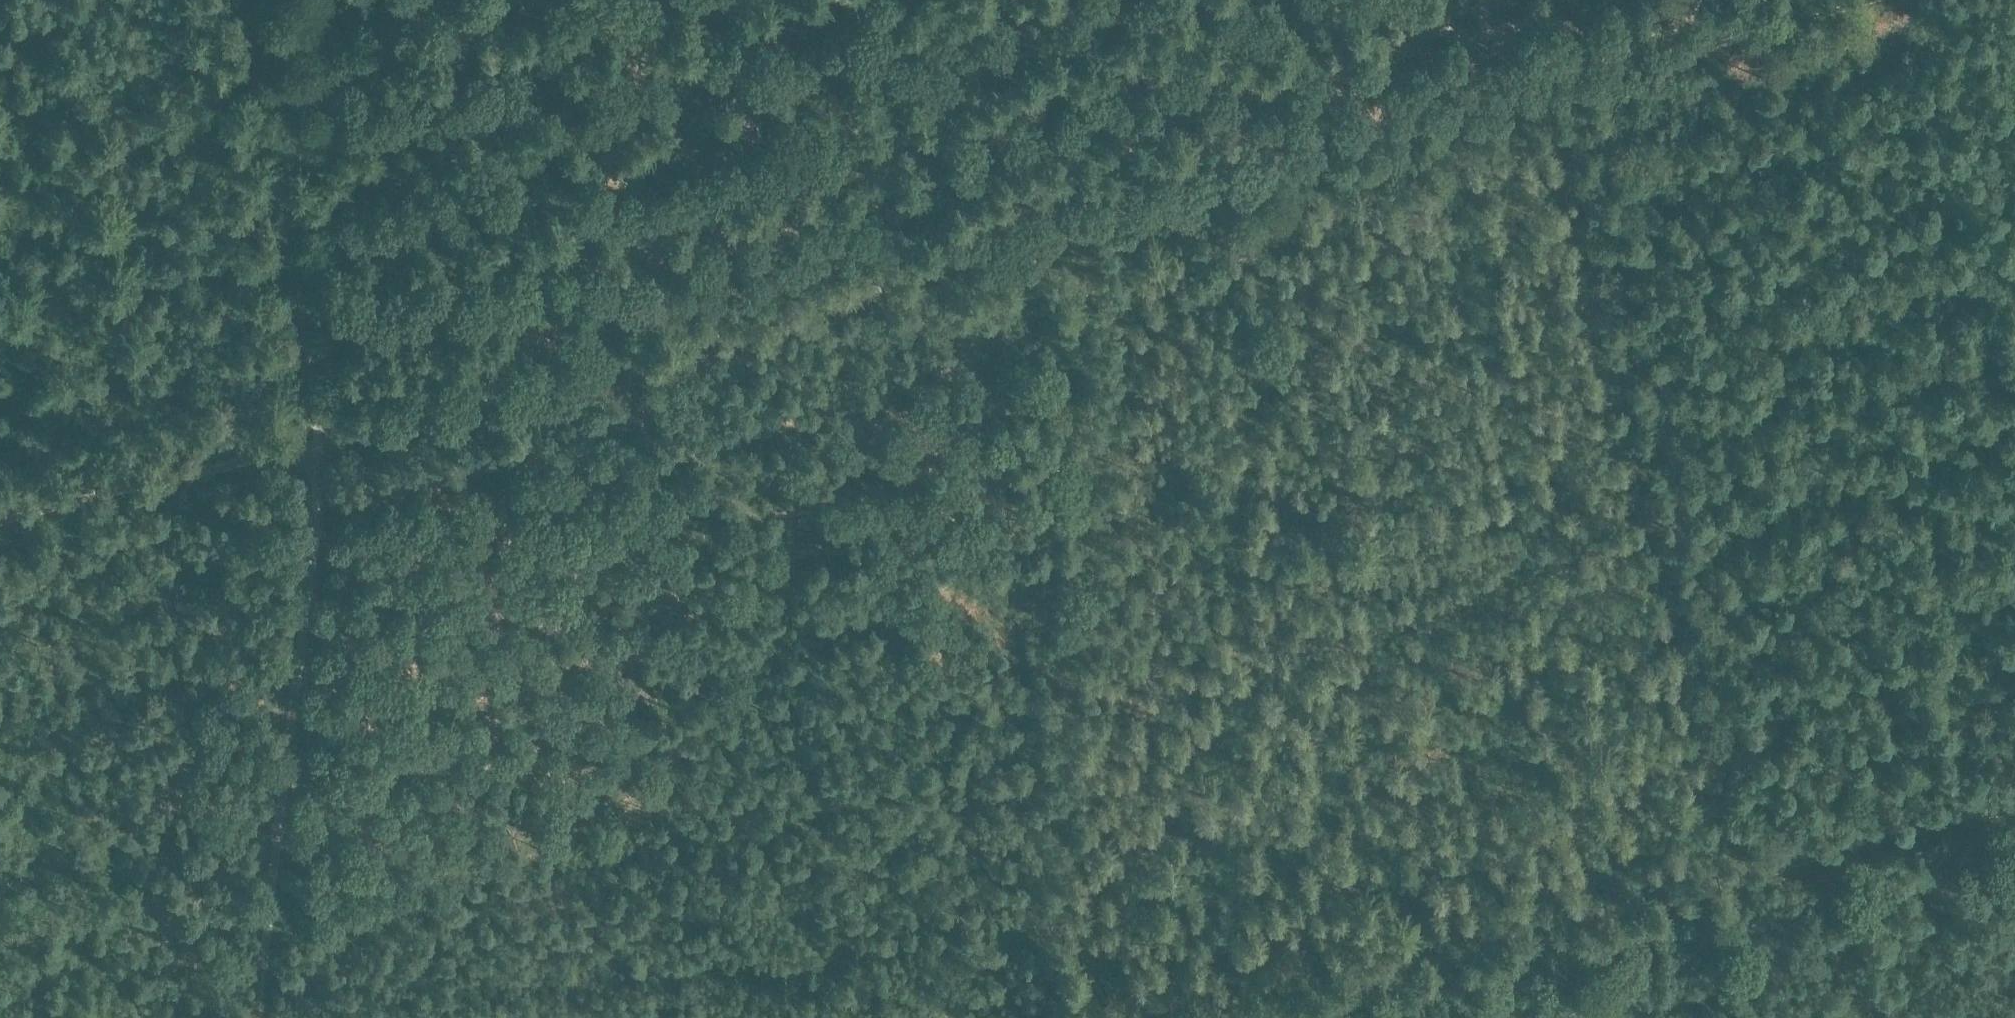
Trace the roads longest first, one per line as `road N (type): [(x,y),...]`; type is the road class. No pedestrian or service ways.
road 1 (track): [(247,0),(322,445),(1876,0)]
road 2 (track): [(0,523),(322,445),(260,1017)]
road 3 (track): [(1297,1017),(1928,823),(2014,815)]

